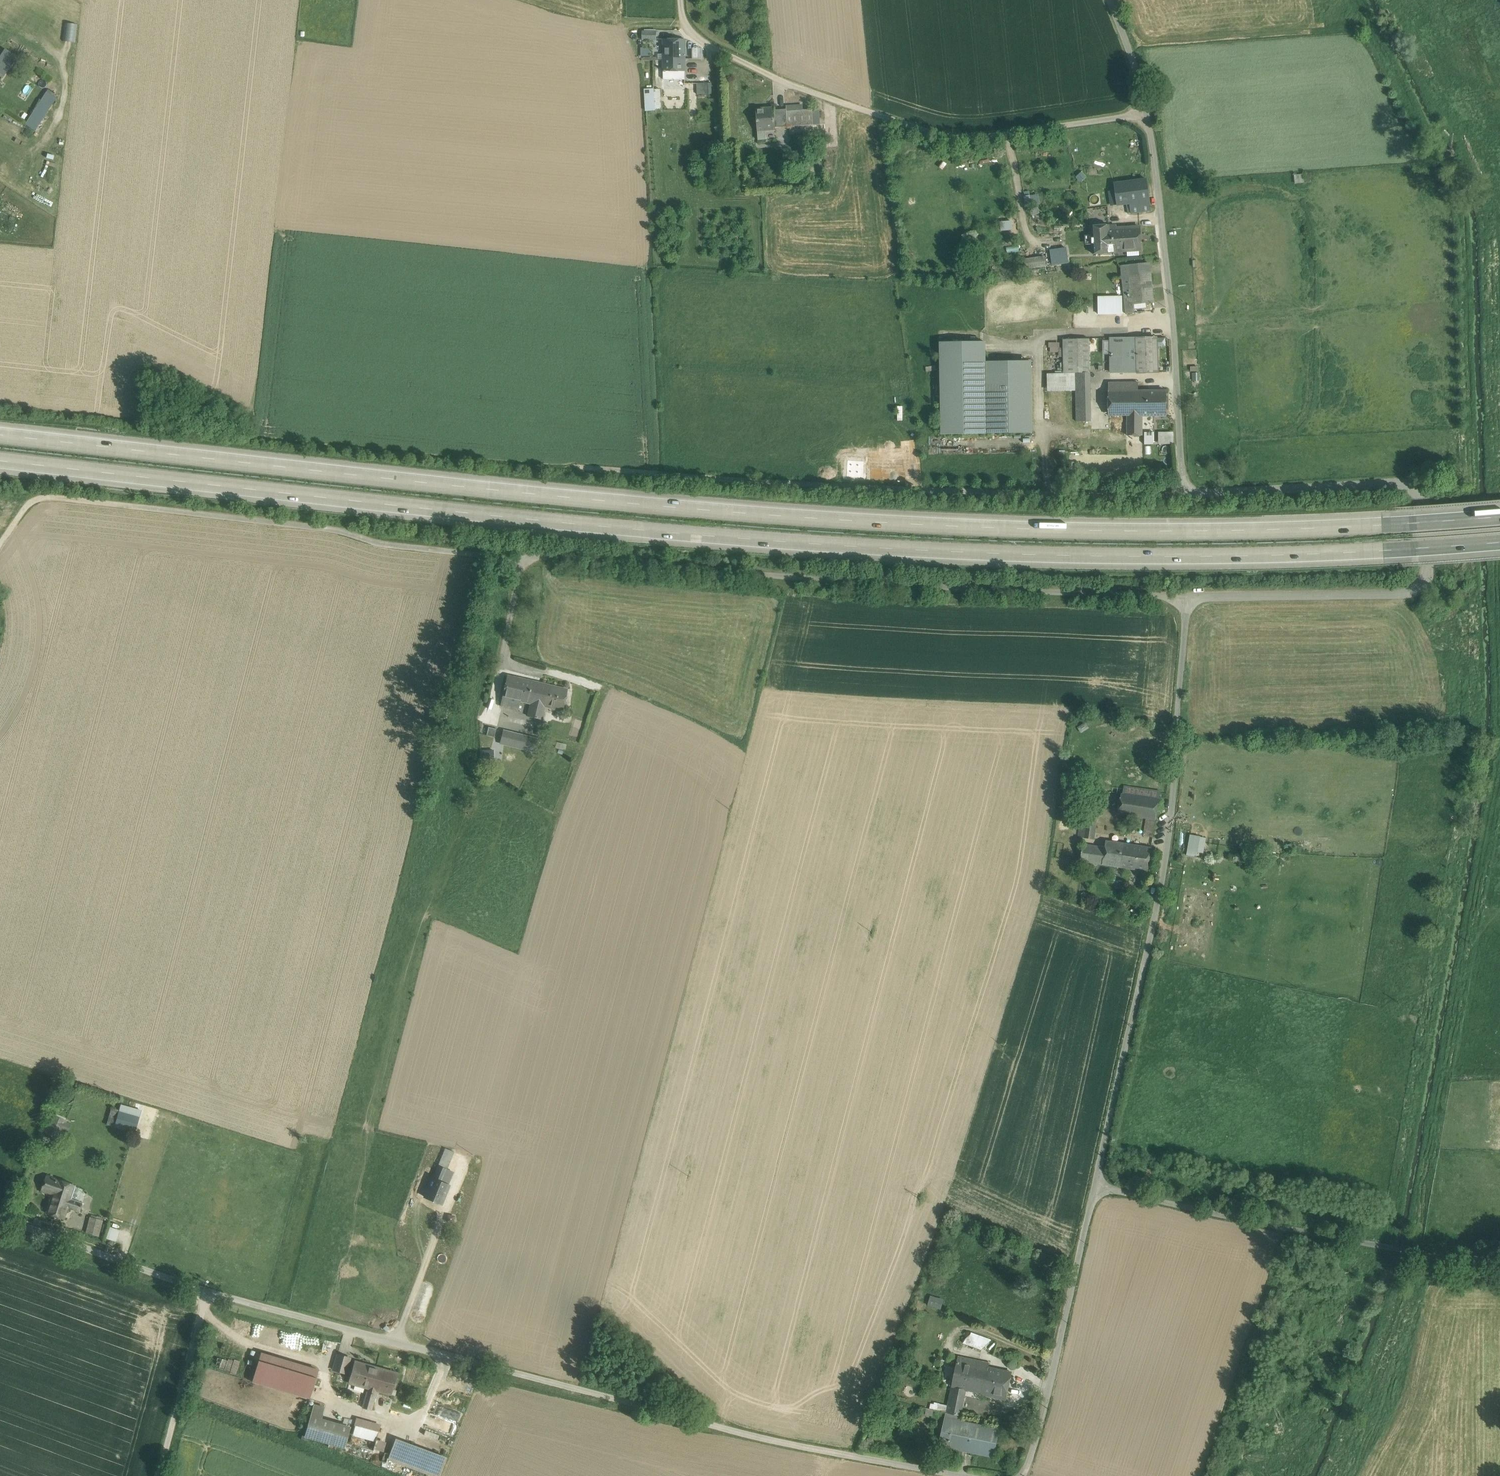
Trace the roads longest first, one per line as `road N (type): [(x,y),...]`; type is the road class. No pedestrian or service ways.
road 1 (motorway): [(0,461),(634,532),(851,546),(1242,556),(1499,542)]
road 2 (motorway): [(1499,516),(1238,530),(847,520),(0,434)]
road 3 (unclassified): [(0,1217),(200,1289),(341,1328),(648,1408),(966,1475)]
road 4 (unclassified): [(518,559),(1184,594)]
road 5 (unclassified): [(563,468),(1185,493)]
road 6 (unclassified): [(1095,1183),(1169,837),(1184,594)]
road 7 (unclassified): [(0,544),(39,497),(518,559)]
road 8 (unclassified): [(1147,114),(953,140),(791,86),(707,45),(682,17),(681,0)]
road 9 (unclassified): [(1095,1183),(1420,1256),(1499,1260)]
road 10 (unclassified): [(1185,493),(1175,331),(1147,114)]
road 11 (unclassified): [(1185,493),(1402,482),(1423,506),(1428,571)]
road 12 (unclassified): [(1021,1475),(1095,1183)]
road 13 (unclassified): [(1184,594),(1410,595),(1428,571)]
road 14 (unclassified): [(518,559),(492,722)]

